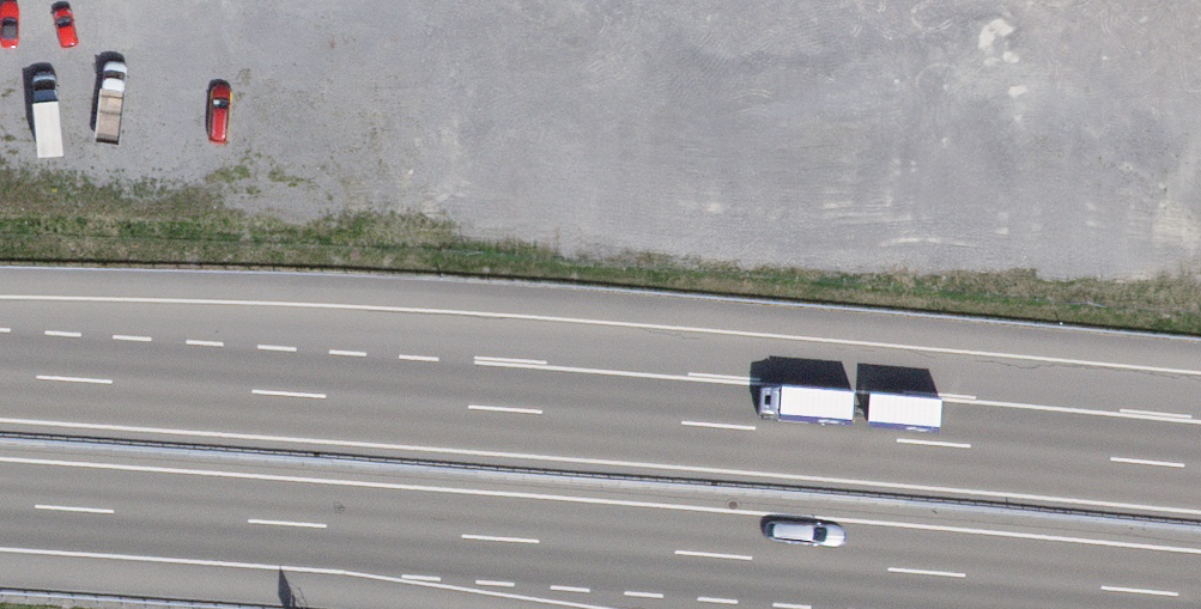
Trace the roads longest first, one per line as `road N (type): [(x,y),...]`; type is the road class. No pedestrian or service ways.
road 1 (motorway): [(0,505),(1200,599)]
road 2 (motorway): [(1200,465),(0,374)]

